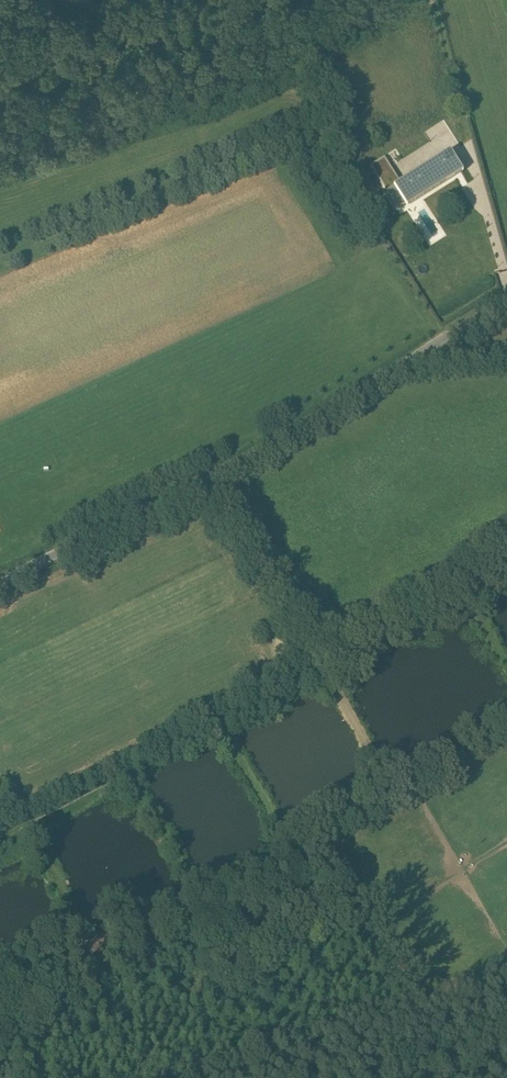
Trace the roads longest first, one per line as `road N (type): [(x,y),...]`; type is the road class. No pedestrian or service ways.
road 1 (unclassified): [(0,582),(203,483),(506,299)]
road 2 (track): [(0,854),(30,825),(331,663)]
road 3 (track): [(318,664),(233,554),(203,483)]
road 4 (track): [(331,663),(506,580)]

